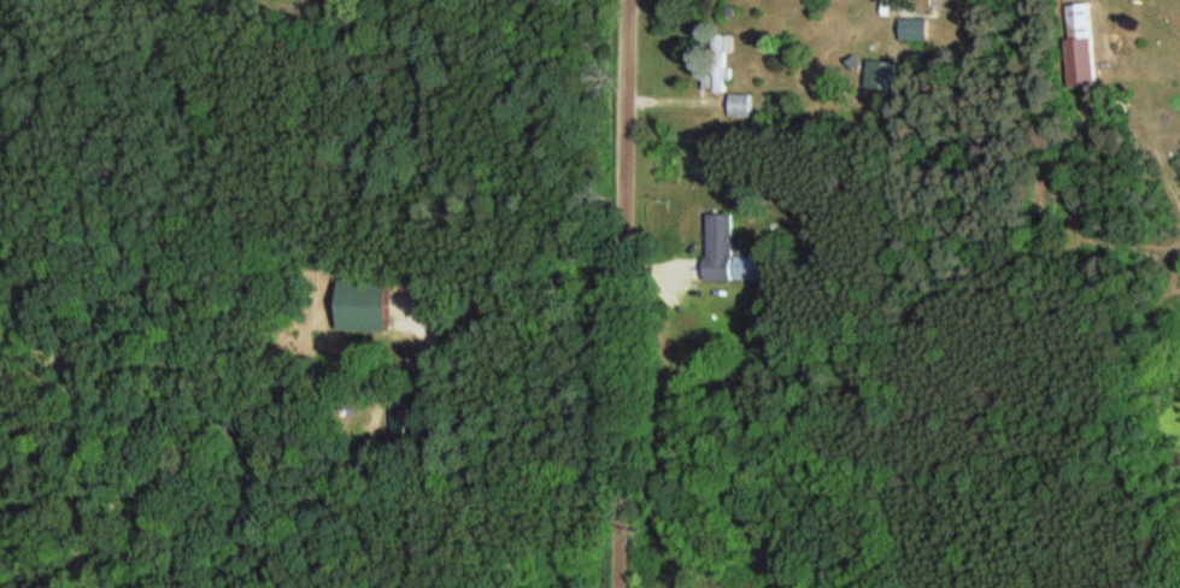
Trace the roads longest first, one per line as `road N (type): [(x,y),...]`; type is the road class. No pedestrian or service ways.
road 1 (residential): [(626,587),(633,0)]

